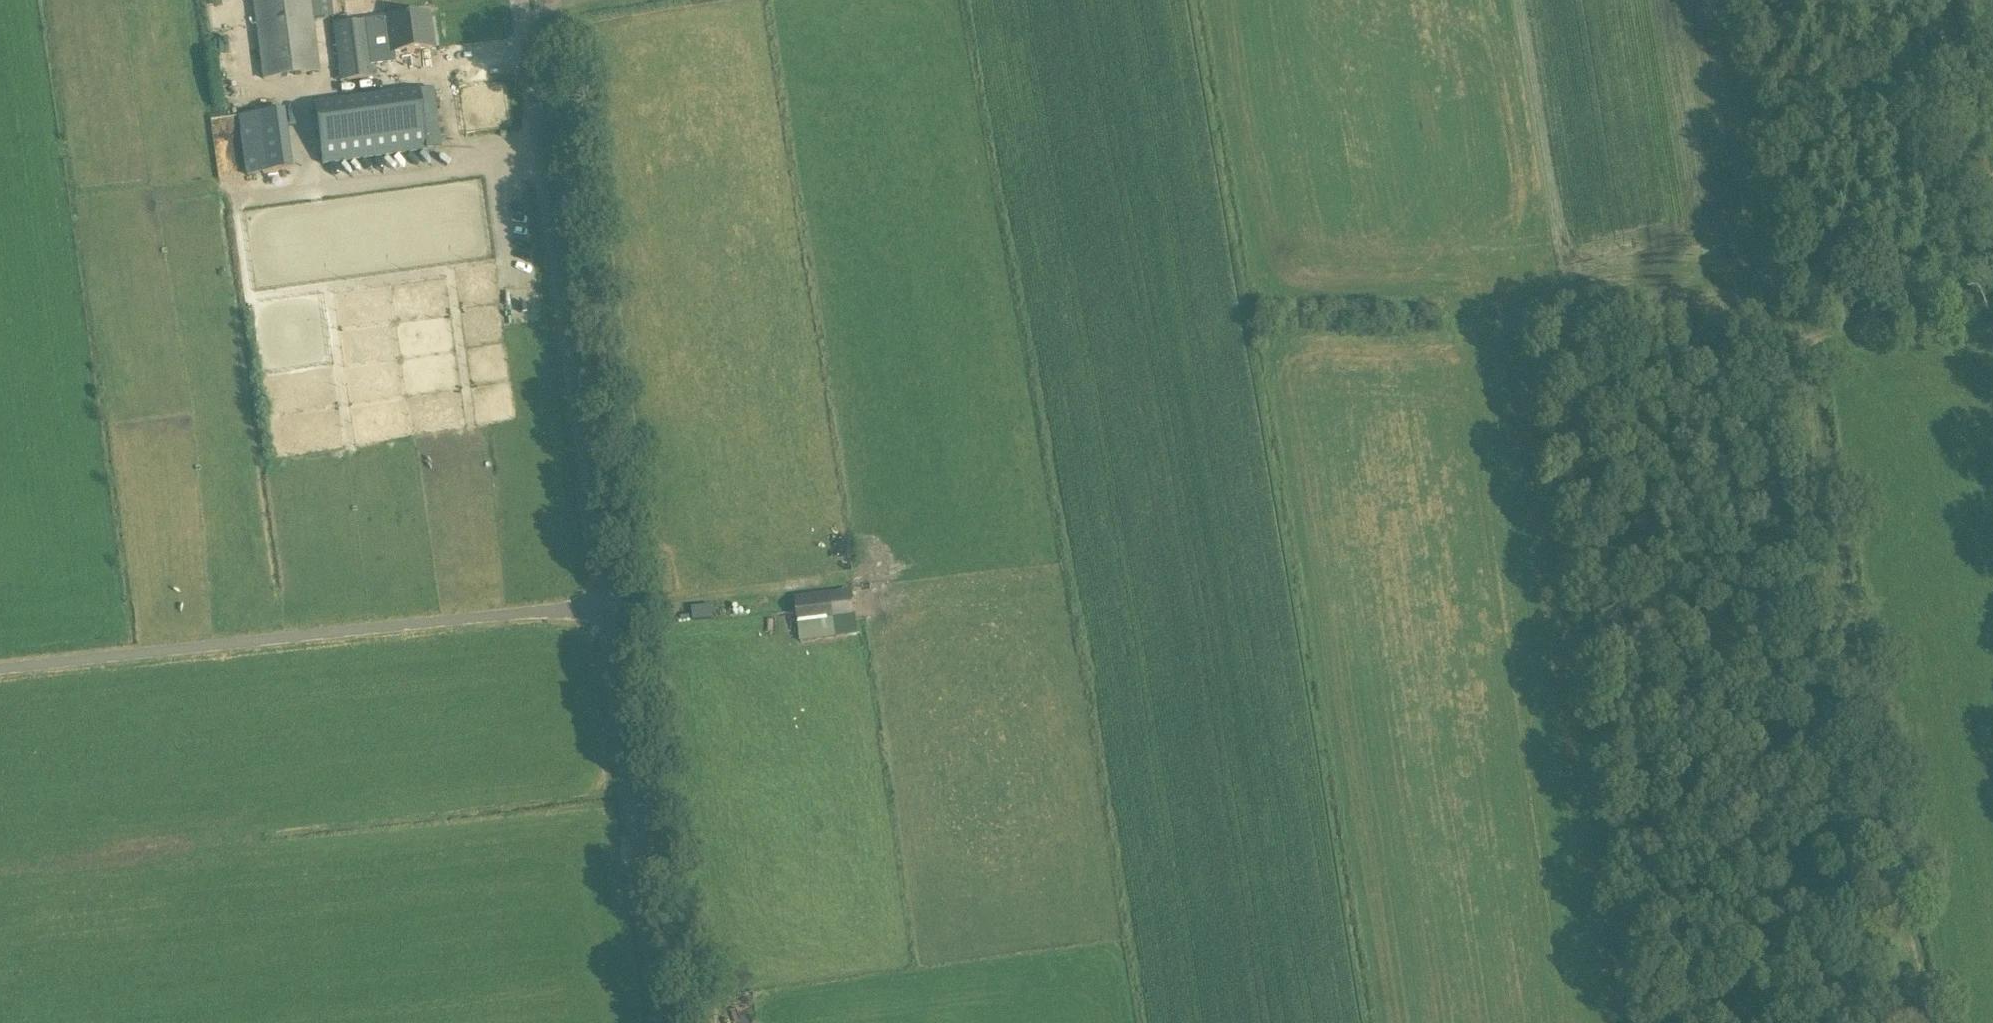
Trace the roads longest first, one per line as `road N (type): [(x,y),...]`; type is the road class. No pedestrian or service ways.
road 1 (unclassified): [(607,607),(522,0)]
road 2 (unclassified): [(0,669),(607,607)]
road 3 (unclassified): [(667,1022),(607,607)]

